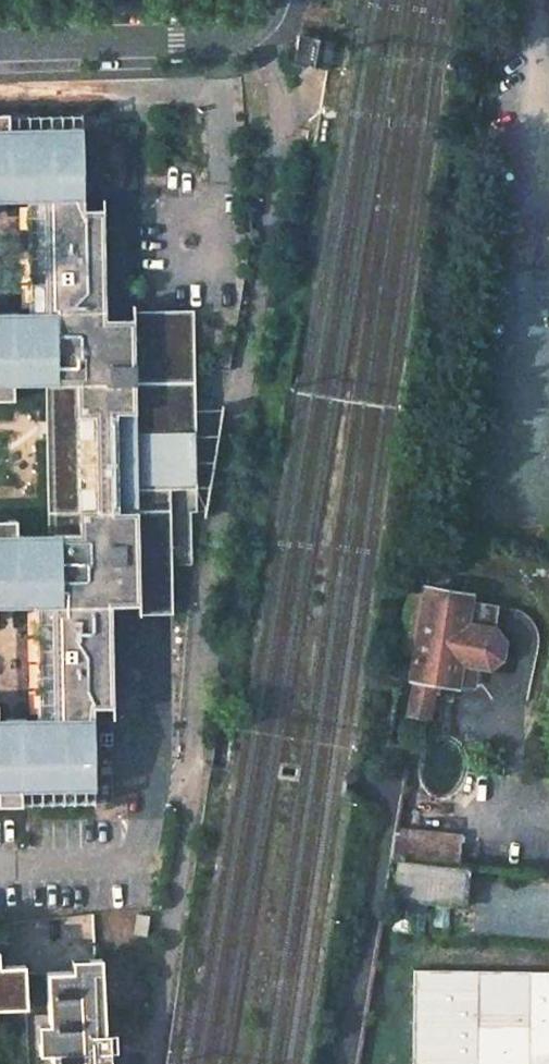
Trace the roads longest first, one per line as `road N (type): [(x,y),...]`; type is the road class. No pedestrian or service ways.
road 1 (residential): [(0,45),(220,41),(249,32)]

